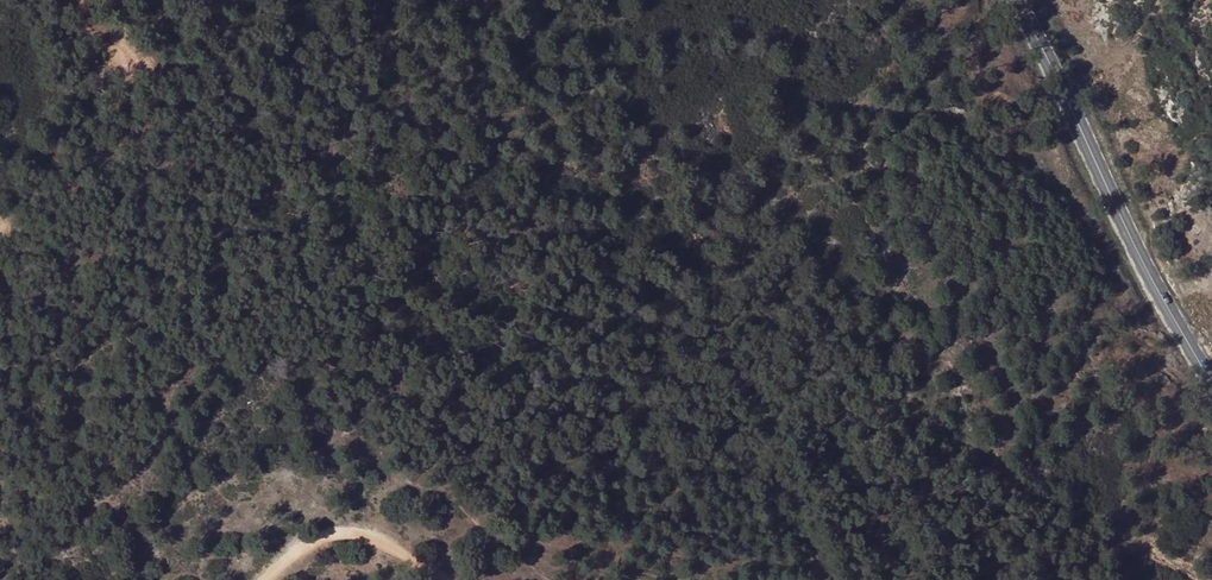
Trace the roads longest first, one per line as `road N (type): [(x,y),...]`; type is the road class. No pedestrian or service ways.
road 1 (secondary): [(1003,0),(1211,387)]
road 2 (track): [(429,579),(380,551),(349,546),(318,555),(289,579)]

